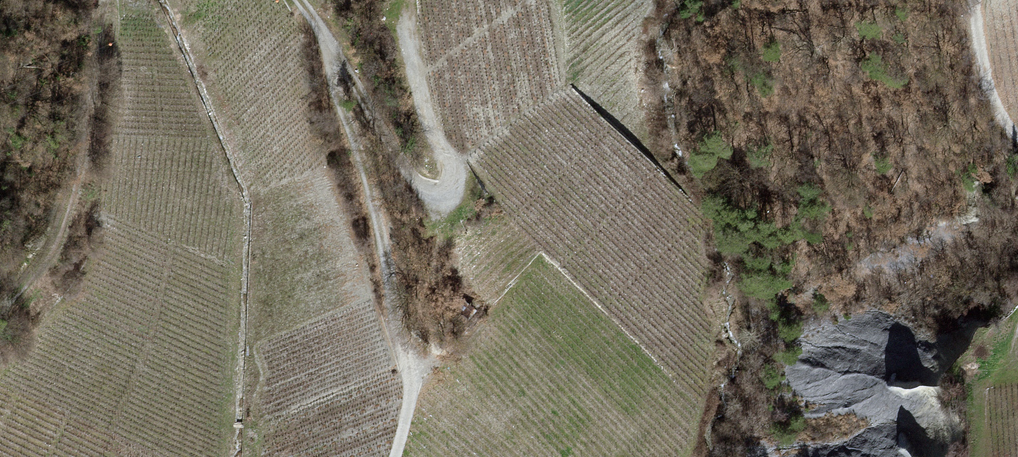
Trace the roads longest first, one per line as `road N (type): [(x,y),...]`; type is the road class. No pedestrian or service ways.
road 1 (track): [(291,0),(371,156),(394,353),(410,410),(397,456)]
road 2 (track): [(0,316),(36,280),(56,227),(112,0)]
road 3 (track): [(371,156),(409,199),(433,203),(451,184),(431,146),(402,0)]
road 4 (track): [(1017,130),(976,86),(980,0)]
road 5 (track): [(981,456),(989,369),(1017,327)]

